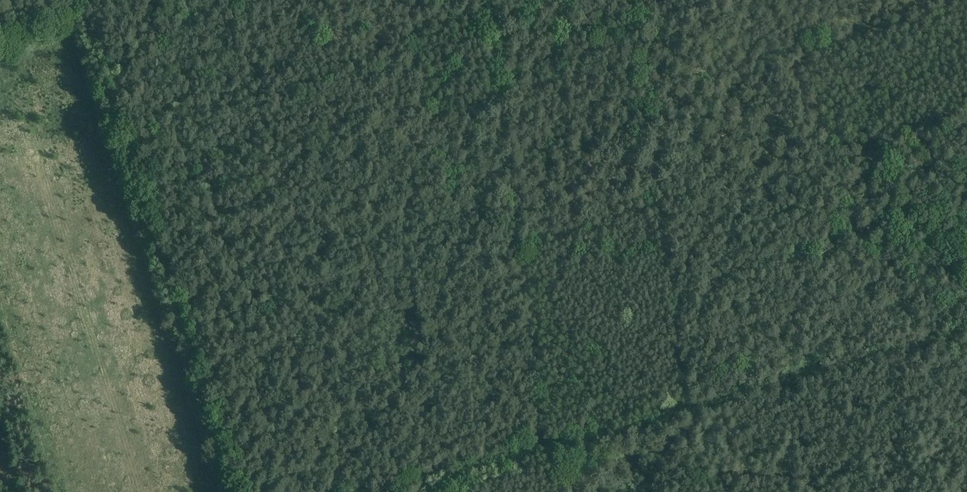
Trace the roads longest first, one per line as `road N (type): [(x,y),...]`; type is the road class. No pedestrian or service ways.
road 1 (track): [(636,0),(500,48),(534,441)]
road 2 (track): [(226,491),(79,18)]
road 3 (track): [(534,441),(966,323)]
road 4 (track): [(407,476),(534,441)]

